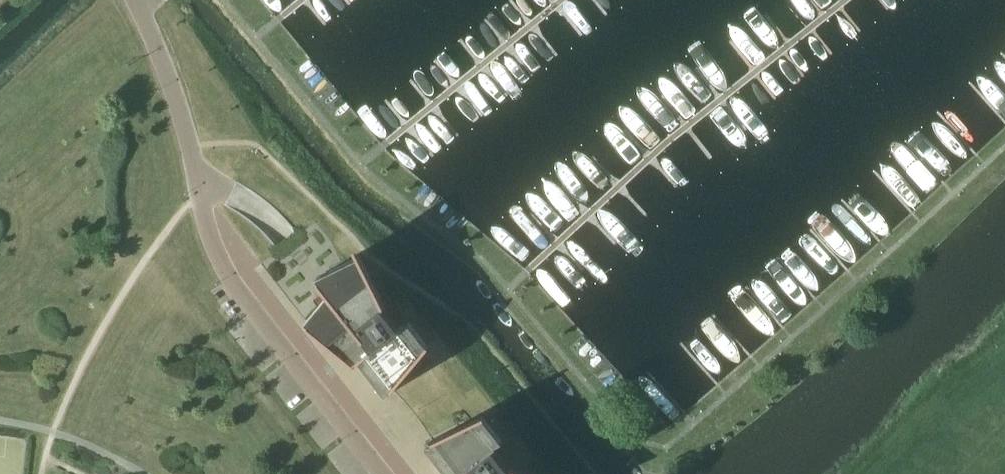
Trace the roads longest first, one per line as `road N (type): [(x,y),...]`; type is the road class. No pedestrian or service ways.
road 1 (residential): [(381,473),(228,272),(173,86),(135,0)]

